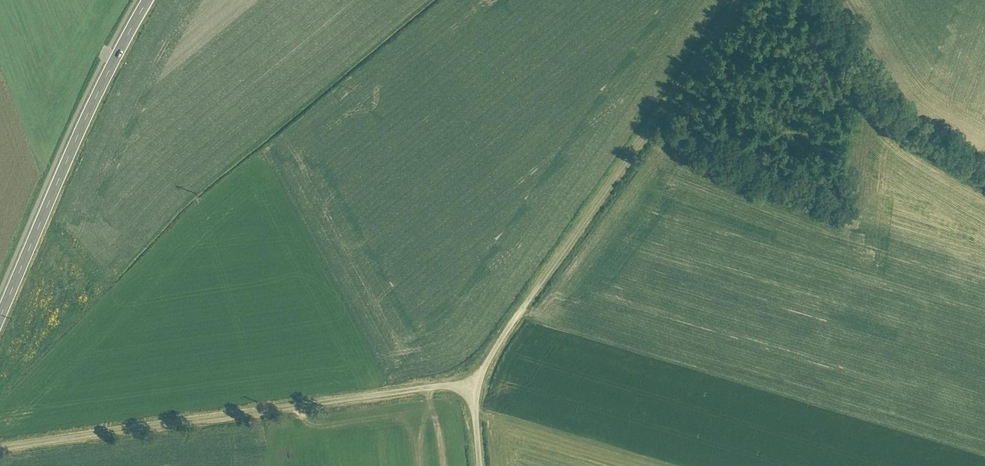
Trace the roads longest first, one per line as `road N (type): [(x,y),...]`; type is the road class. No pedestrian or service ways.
road 1 (residential): [(468,389),(735,0)]
road 2 (residential): [(468,389),(0,448)]
road 3 (tertiary): [(0,312),(102,82),(151,0)]
road 4 (track): [(812,0),(869,92),(984,175)]

